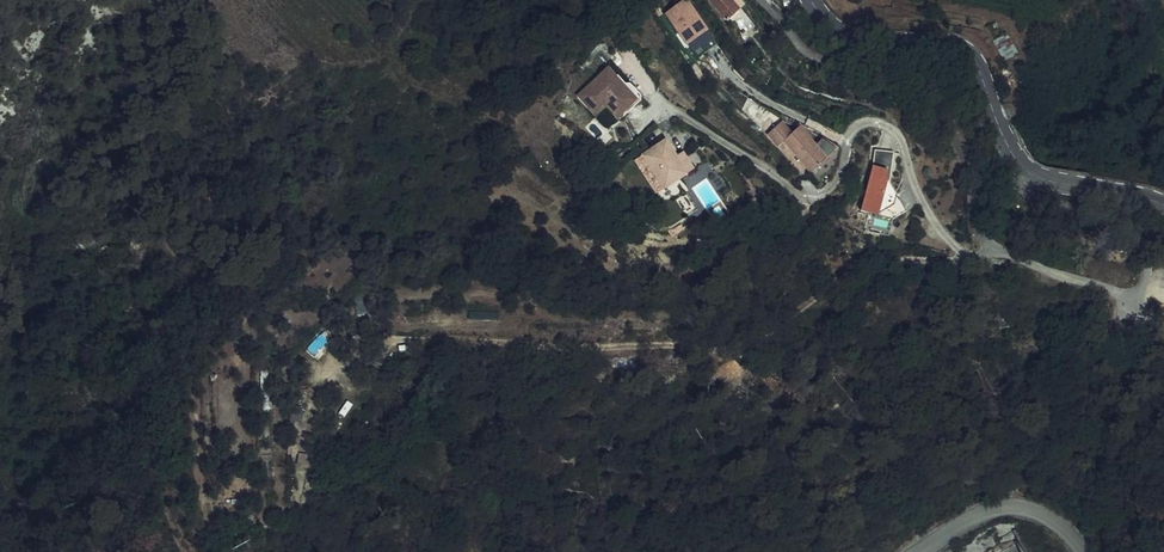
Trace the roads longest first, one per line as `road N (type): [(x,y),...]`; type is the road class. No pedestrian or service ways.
road 1 (track): [(990,250),(862,272),(787,319),(651,347),(357,334)]
road 2 (tertiary): [(812,0),(849,38),(959,48),(974,61),(1014,157),(1034,175),(1163,204)]
road 3 (track): [(761,0),(800,47),(942,121),(965,160),(990,250)]
road 4 (track): [(1062,183),(1068,205),(1115,221),(1138,240),(1149,259),(1140,290),(1126,294),(990,250)]
road 5 (residential): [(1079,551),(1067,535),(1015,511),(988,514),(919,551)]
road 6 (motorway): [(1163,473),(1035,551)]

